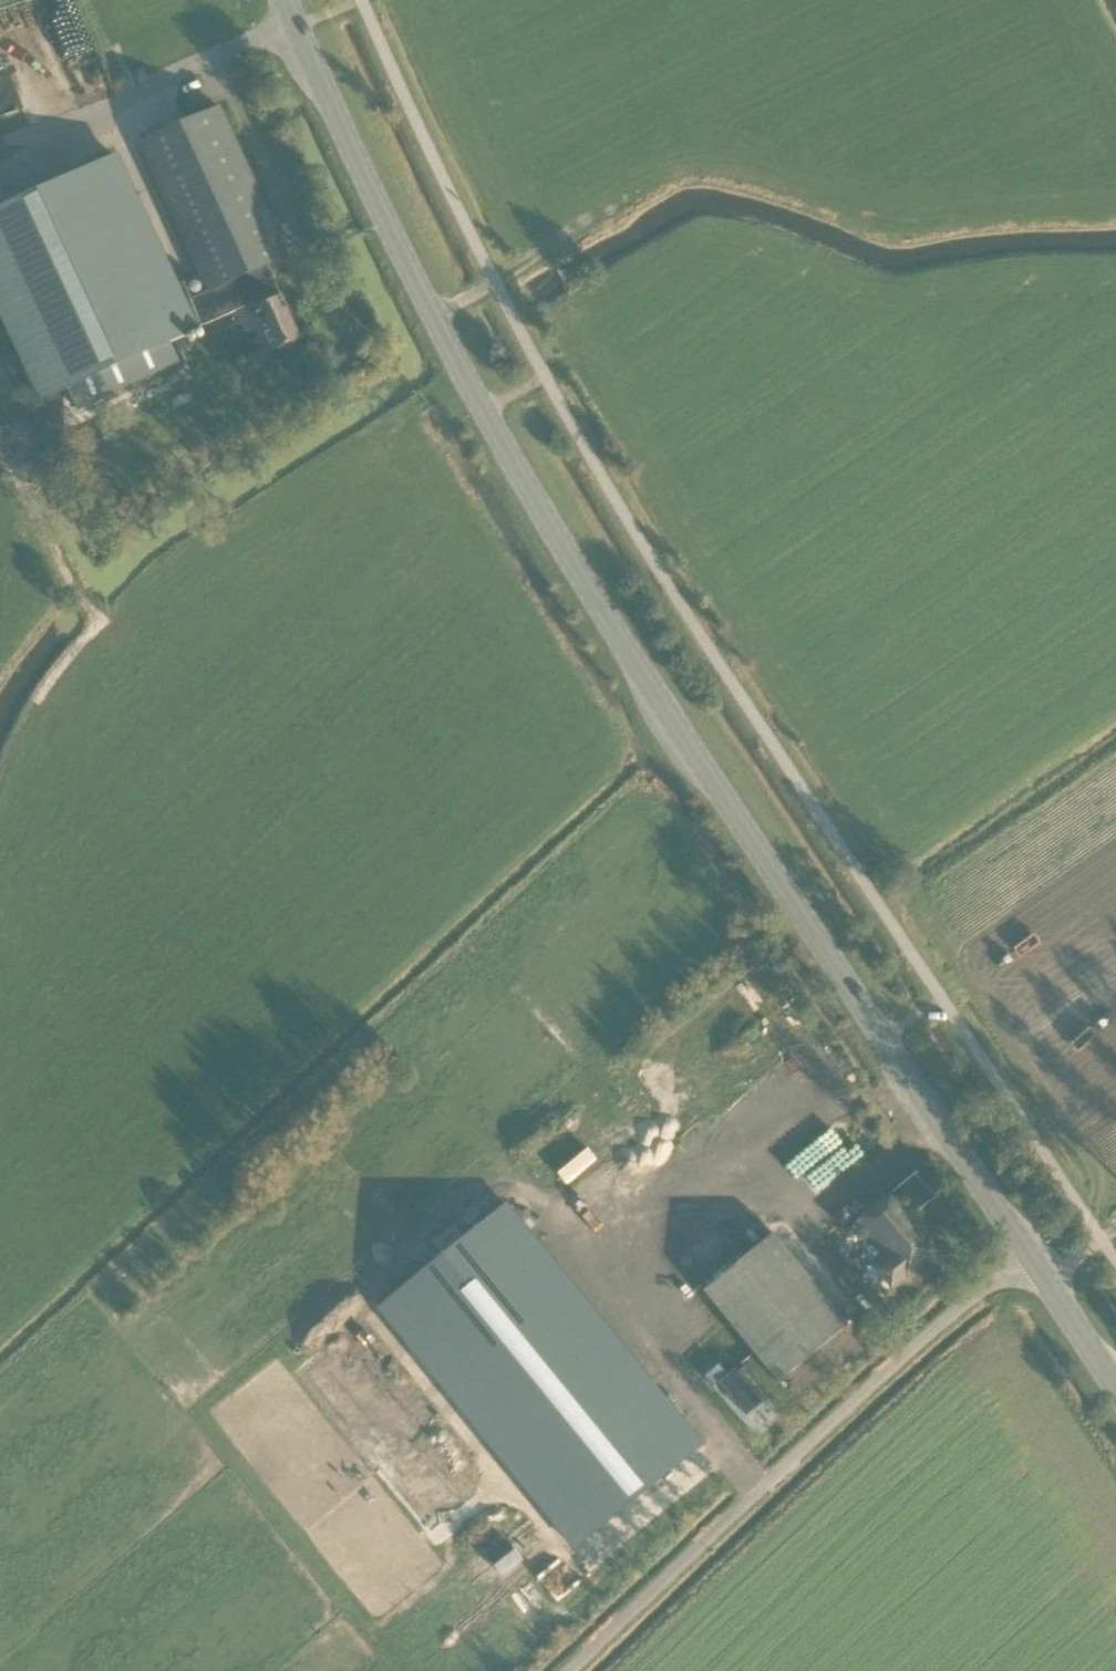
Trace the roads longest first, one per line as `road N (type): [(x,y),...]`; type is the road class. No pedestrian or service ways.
road 1 (primary): [(1036,1267),(541,512),(365,180),(289,0)]
road 2 (unclassified): [(571,1670),(941,1321),(1036,1267)]
road 3 (primary): [(1115,1388),(1036,1267)]

